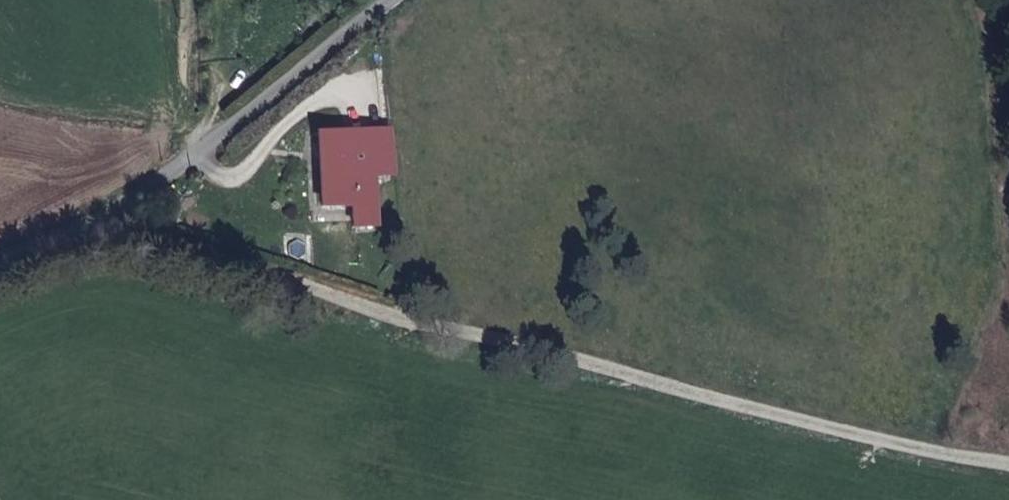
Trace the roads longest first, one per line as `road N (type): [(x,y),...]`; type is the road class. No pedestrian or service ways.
road 1 (track): [(117,203),(373,305),(616,372),(1008,460)]
road 2 (unclassified): [(391,0),(288,58),(155,180),(0,266)]

